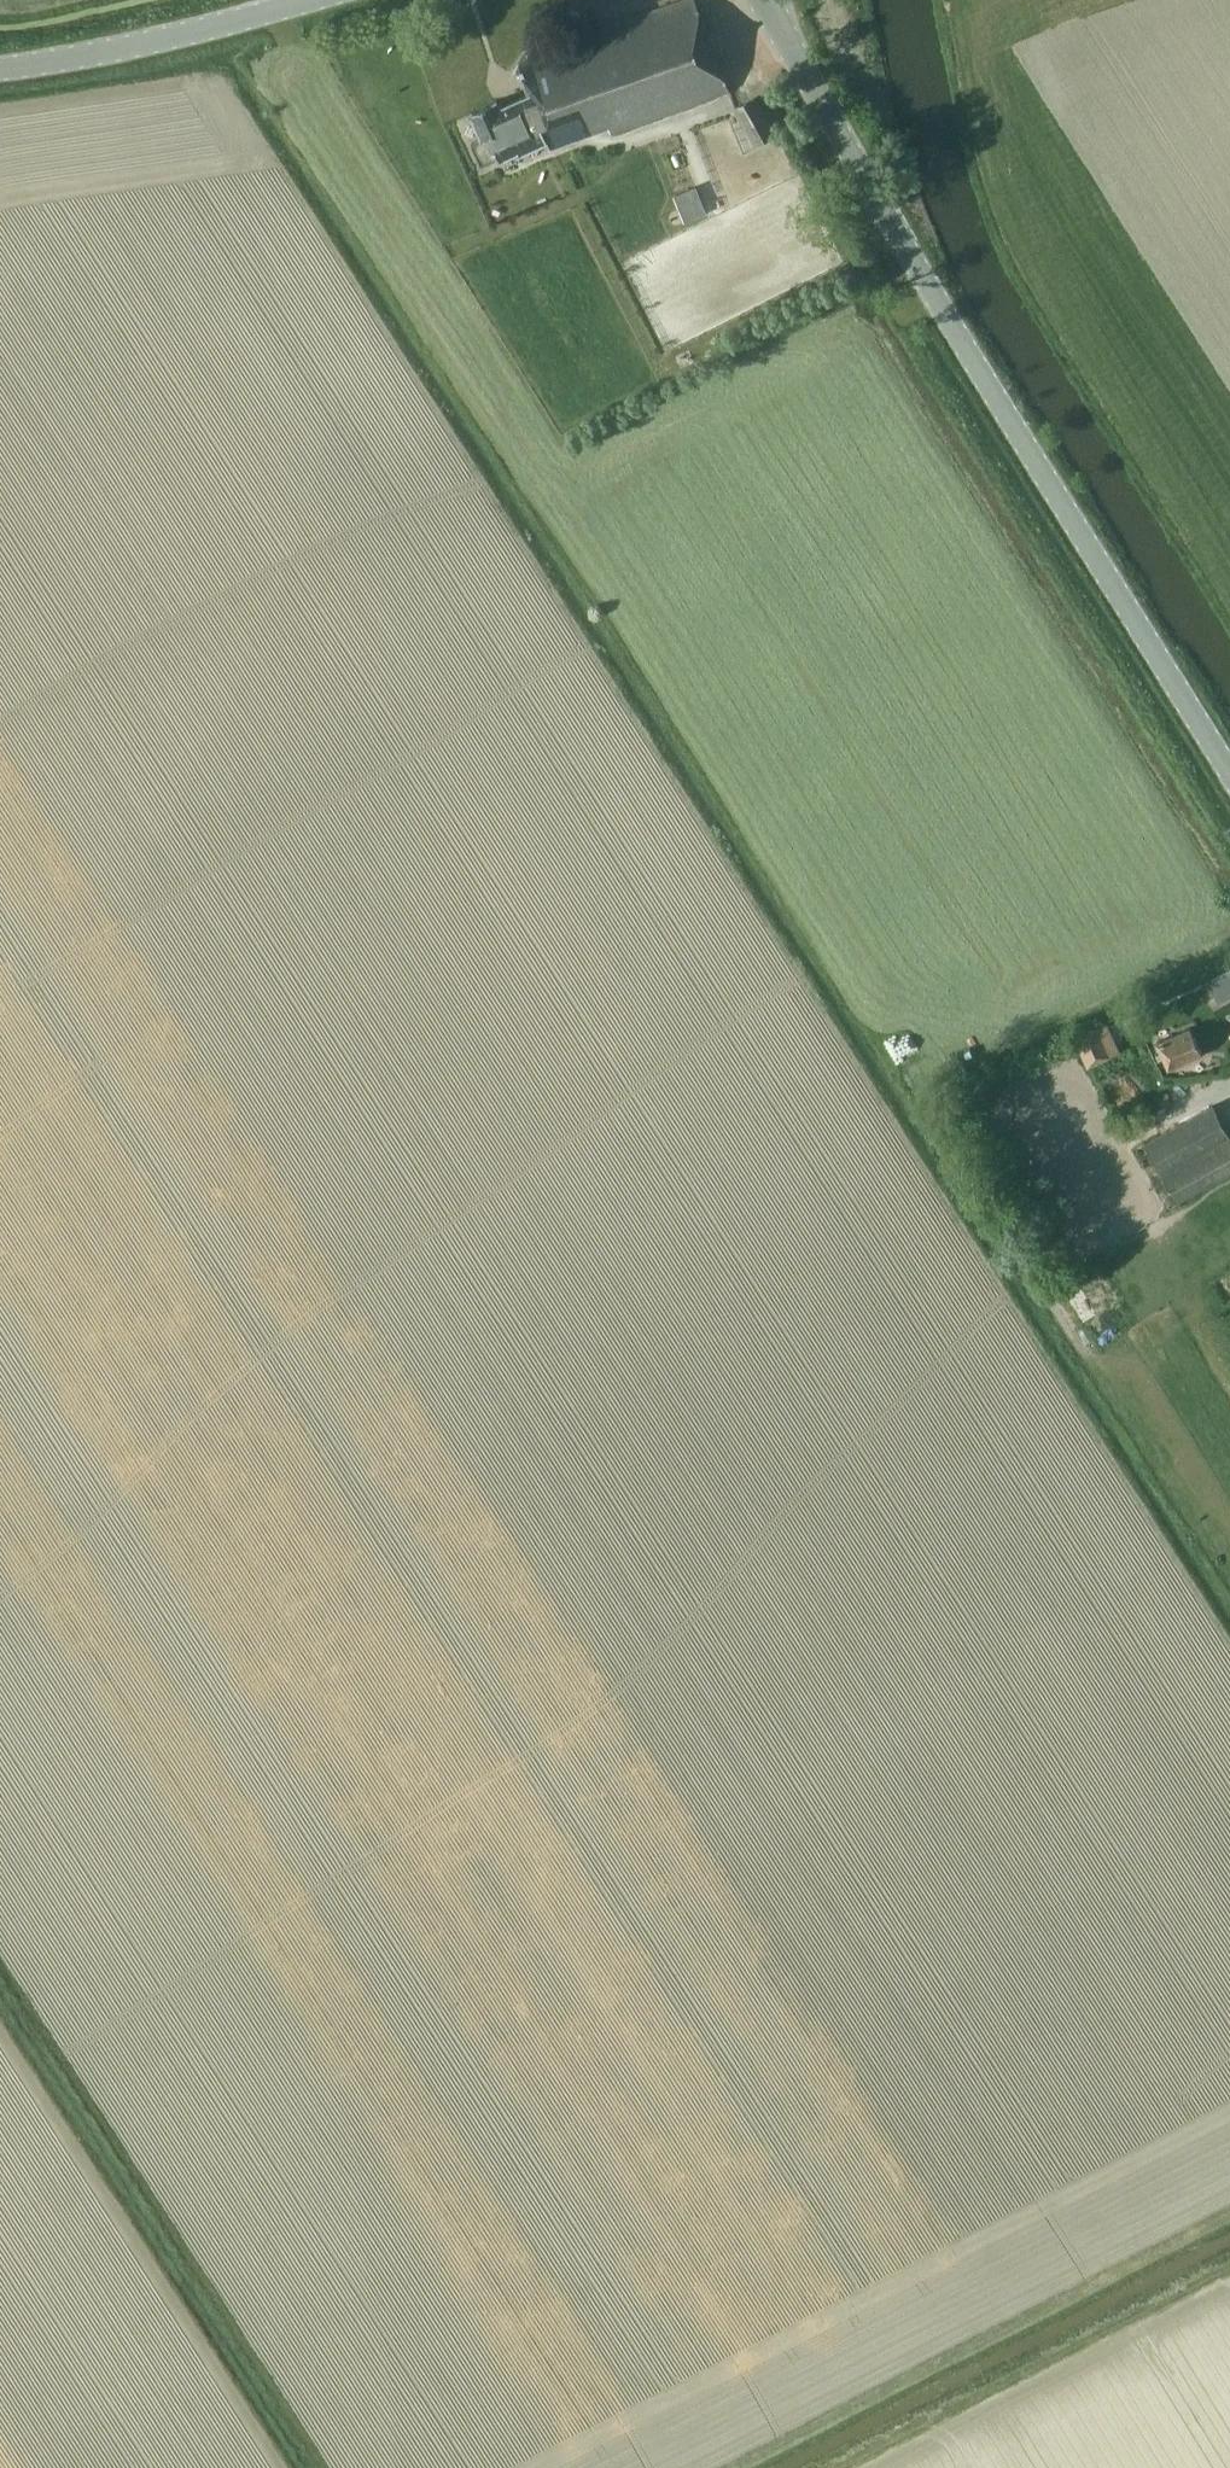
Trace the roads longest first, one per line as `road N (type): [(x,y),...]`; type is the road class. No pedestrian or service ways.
road 1 (tertiary): [(1229,779),(949,330),(764,0)]
road 2 (tertiary): [(0,73),(112,57),(315,0)]

